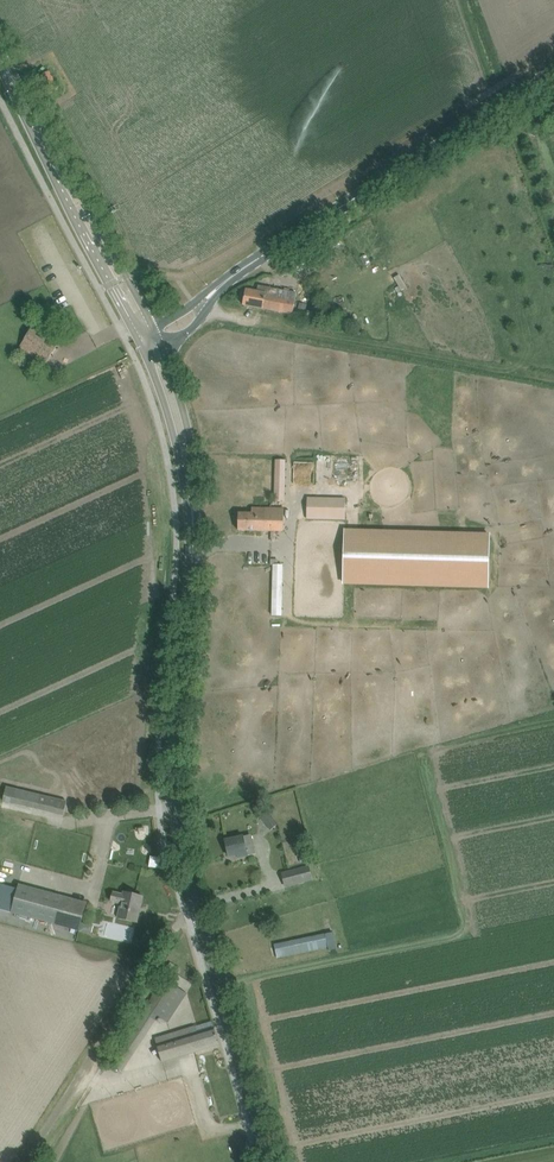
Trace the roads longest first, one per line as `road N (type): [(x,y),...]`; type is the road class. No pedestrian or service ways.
road 1 (tertiary): [(271,1161),(200,914),(176,790),(192,495)]
road 2 (tertiary): [(214,292),(553,76)]
road 3 (track): [(26,1161),(174,929),(189,918)]
road 4 (tertiary): [(19,91),(23,112),(142,342)]
road 5 (tertiary): [(152,324),(19,91)]
road 6 (tertiary): [(142,342),(192,495)]
road 7 (tertiary): [(192,495),(194,450),(163,347)]

